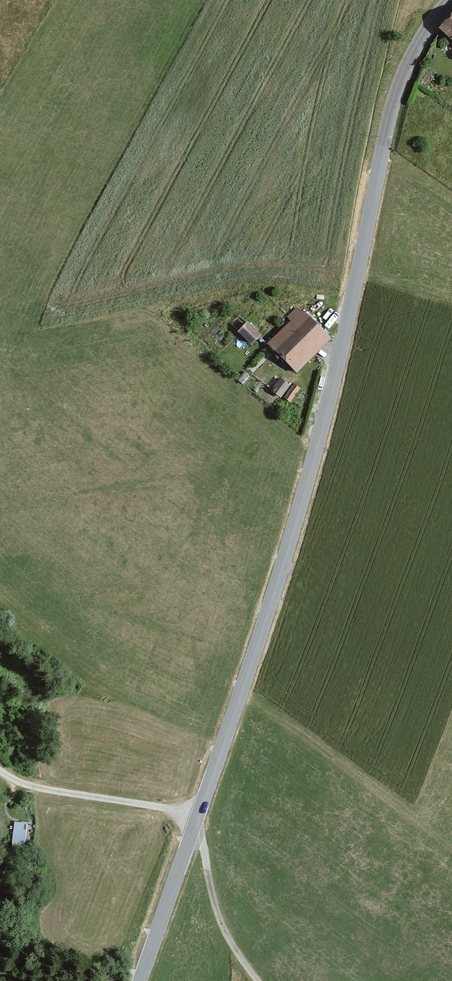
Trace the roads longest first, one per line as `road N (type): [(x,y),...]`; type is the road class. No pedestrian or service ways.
road 1 (tertiary): [(139,980),(284,565),(394,101),(417,47),(451,5)]
road 2 (track): [(199,812),(46,789),(0,772)]
road 3 (track): [(193,827),(218,914),(259,980)]

